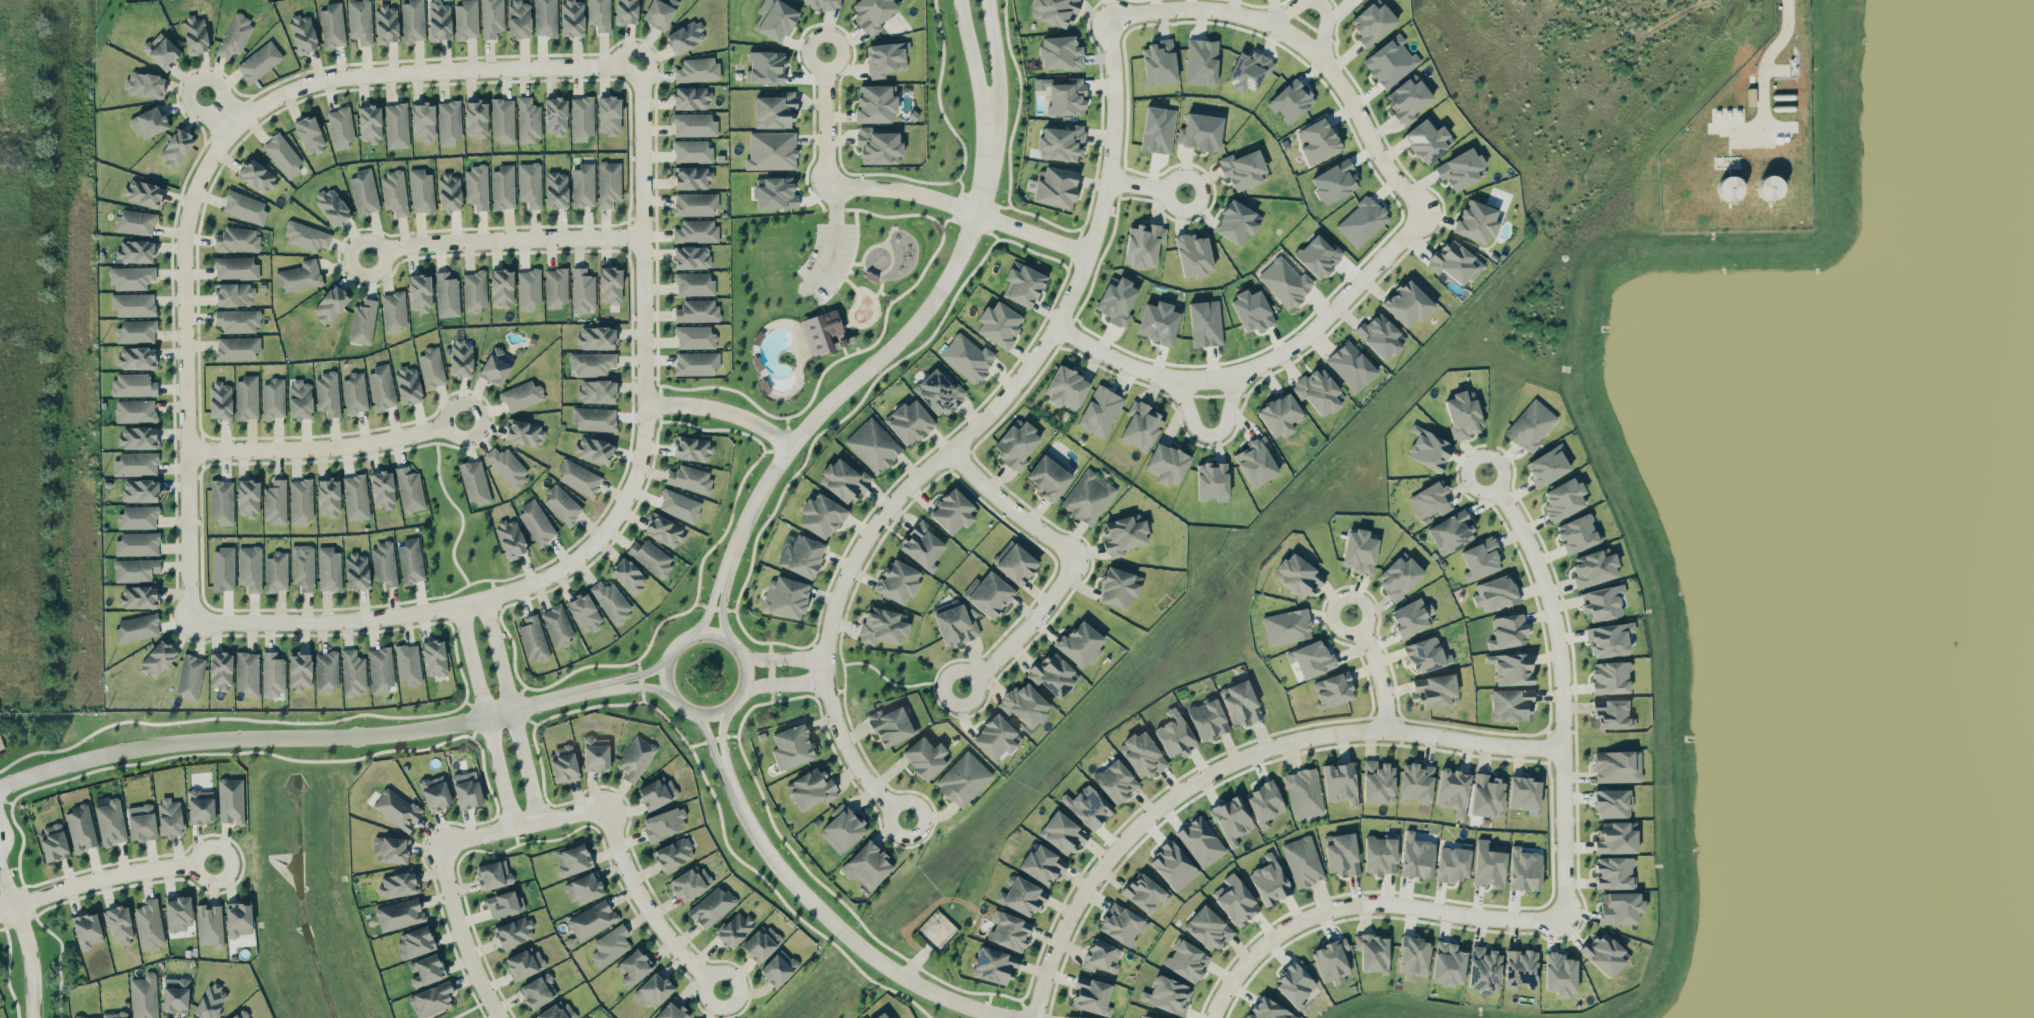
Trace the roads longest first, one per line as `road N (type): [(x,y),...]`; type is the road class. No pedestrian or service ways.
road 1 (residential): [(1108,18),(1112,154),(1076,286),(1047,341),(992,411),(883,513),(834,605),(826,672),(836,718),(863,772),(906,820)]
road 2 (residential): [(1564,747),(1355,731),(1288,742),(1223,767),(1142,822),(1097,873),(1062,930),(1036,1017)]
road 3 (tertiary): [(593,688),(405,730),(117,749),(0,784)]
road 4 (tertiary): [(730,557),(795,439),(905,337),(960,257),(984,186),(991,107)]
road 5 (residential): [(1486,474),(1528,541),(1555,616),(1567,920)]
road 6 (residential): [(641,64),(645,418),(637,474),(617,516)]
road 7 (residential): [(617,516),(554,572),(486,597),(388,616),(190,621)]
road 8 (residential): [(1056,326),(1157,374),(1237,374),(1298,344),(1430,211)]
road 9 (residential): [(236,127),(283,94),(337,77),(641,64)]
road 10 (residential): [(189,531),(186,232),(202,175),(236,127)]
road 11 (residential): [(1430,211),(1383,160),(1332,71),(1290,34),(1219,10),(1108,18)]
road 12 (residential): [(1089,253),(913,193),(827,187),(825,52)]
road 13 (residential): [(1567,920),(1342,906),(1272,938),(1235,977),(1213,1017)]
road 14 (residential): [(735,793),(787,876),(880,961),(960,1003),(1018,1017)]
road 15 (residential): [(464,420),(338,447),(187,451)]
road 16 (residential): [(367,258),(423,244),(643,237)]
road 17 (tertiary): [(734,641),(708,631),(679,641),(664,679),(676,703),(706,715),(740,698),(747,663),(734,641)]
road 18 (residential): [(460,603),(514,826)]
road 19 (residential): [(541,819),(486,597)]
road 20 (residential): [(0,913),(103,878),(213,864)]
road 21 (residential): [(721,989),(653,916),(606,806)]
road 22 (residential): [(438,845),(459,924),(501,1017)]
road 23 (residential): [(960,689),(1039,615),(1078,556)]
road 24 (residential): [(606,806),(438,845)]
road 25 (residential): [(1078,556),(1003,501),(952,449)]
road 26 (residential): [(645,404),(719,410),(790,446)]
road 27 (residential): [(0,871),(29,949),(34,1017)]
road 28 (residential): [(1177,378),(1194,424),(1212,435),(1227,422),(1237,374)]
road 29 (residential): [(1351,615),(1378,665),(1386,731)]

